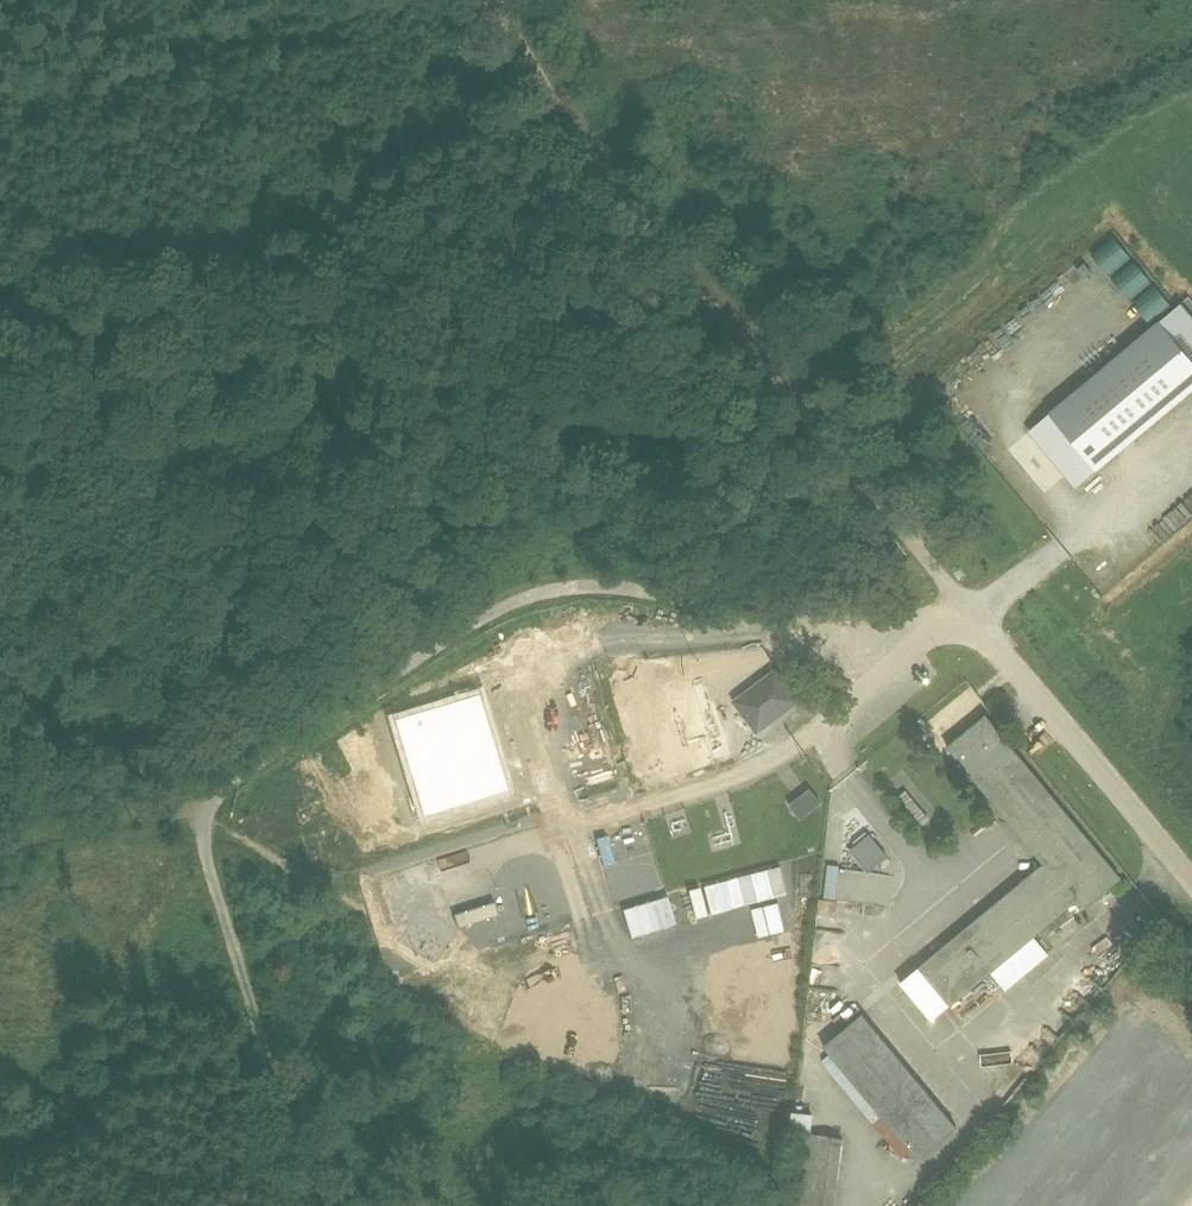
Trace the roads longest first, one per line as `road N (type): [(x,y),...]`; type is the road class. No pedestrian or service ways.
road 1 (track): [(303,1205),(184,821),(498,608),(547,591),(610,588),(787,626),(859,629),(961,605),(981,630)]
road 2 (track): [(0,342),(850,449)]
road 3 (track): [(961,605),(527,0)]
road 4 (unclassified): [(981,630),(1191,884)]
road 5 (track): [(0,836),(133,809),(184,821)]

